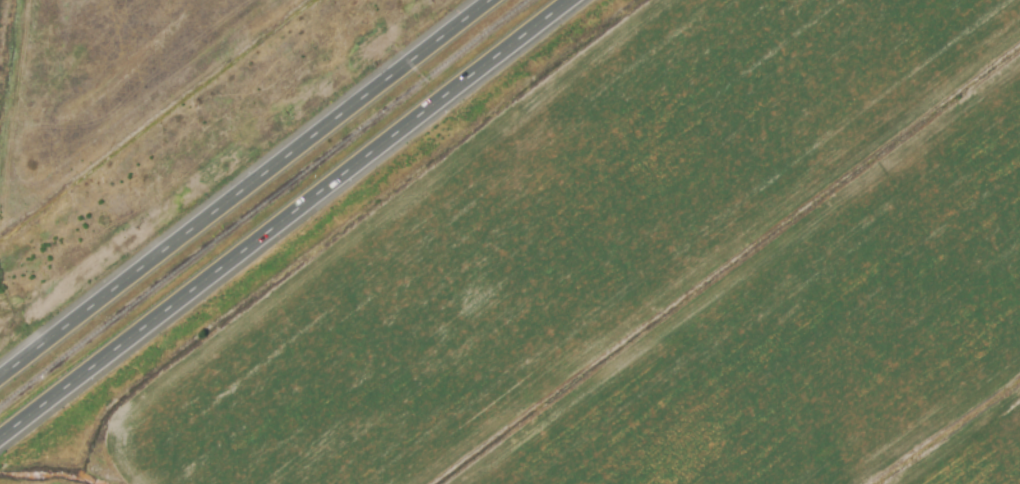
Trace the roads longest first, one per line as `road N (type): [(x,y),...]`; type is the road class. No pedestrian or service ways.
road 1 (trunk): [(0,438),(571,0)]
road 2 (trunk): [(491,0),(0,377)]

